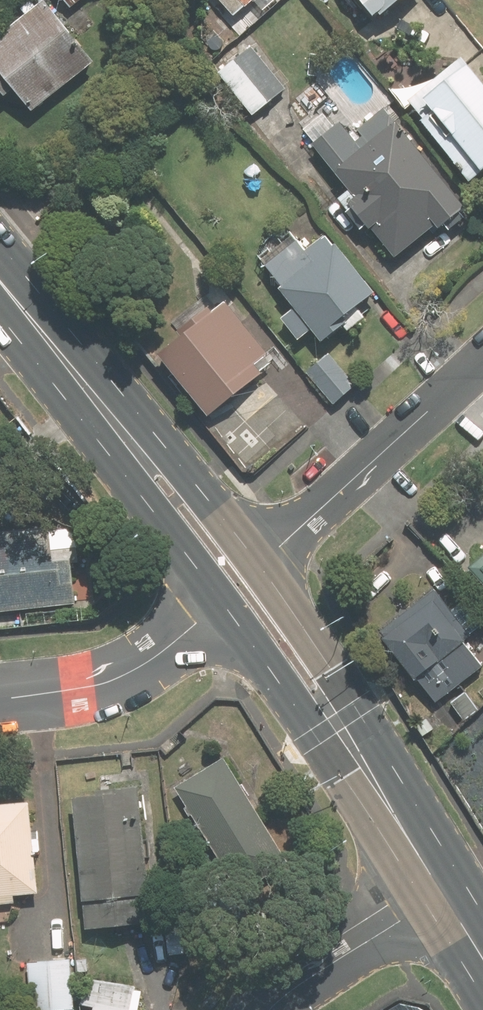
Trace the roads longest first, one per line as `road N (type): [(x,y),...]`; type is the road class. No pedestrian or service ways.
road 1 (primary): [(0,280),(260,564)]
road 2 (primary): [(218,599),(0,284)]
road 3 (primary): [(260,564),(357,712),(409,847)]
road 4 (primary): [(409,847),(345,776),(218,599)]
road 5 (tertiary): [(260,564),(482,360)]
road 6 (residential): [(0,698),(125,676),(218,599)]
road 7 (residential): [(440,893),(264,1009)]

